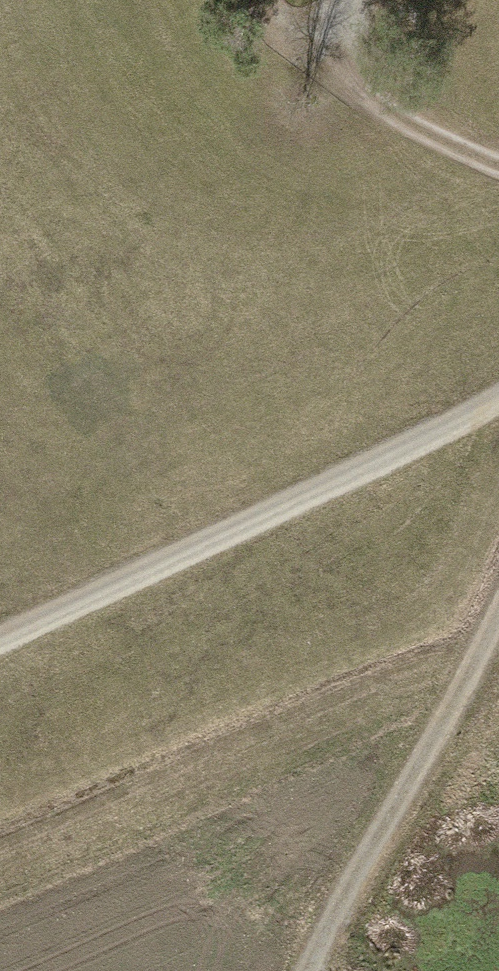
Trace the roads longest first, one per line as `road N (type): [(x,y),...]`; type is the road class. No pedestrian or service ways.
road 1 (track): [(0,651),(498,410)]
road 2 (track): [(320,970),(498,631)]
road 3 (track): [(498,167),(361,98),(288,30)]

